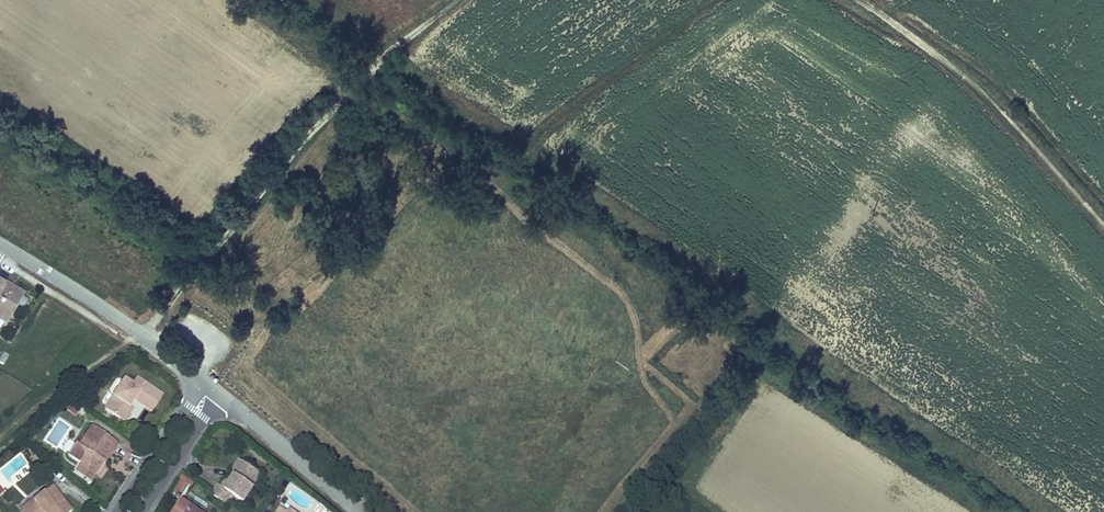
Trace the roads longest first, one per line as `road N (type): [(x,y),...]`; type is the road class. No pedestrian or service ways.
road 1 (track): [(453,0),(347,90),(214,235),(140,331)]
road 2 (track): [(855,0),(961,71),(1103,227)]
road 3 (residential): [(0,242),(202,380)]
road 4 (residential): [(219,394),(364,511)]
road 5 (residential): [(202,380),(113,511)]
road 6 (residential): [(140,511),(219,394)]

